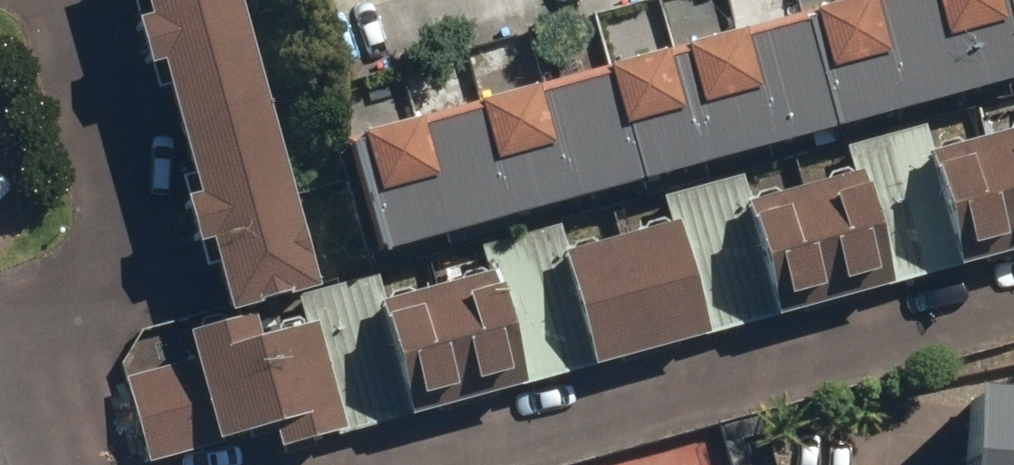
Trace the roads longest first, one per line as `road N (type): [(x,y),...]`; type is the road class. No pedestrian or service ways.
road 1 (residential): [(404,464),(1013,313)]
road 2 (residential): [(0,352),(143,271),(76,0)]

